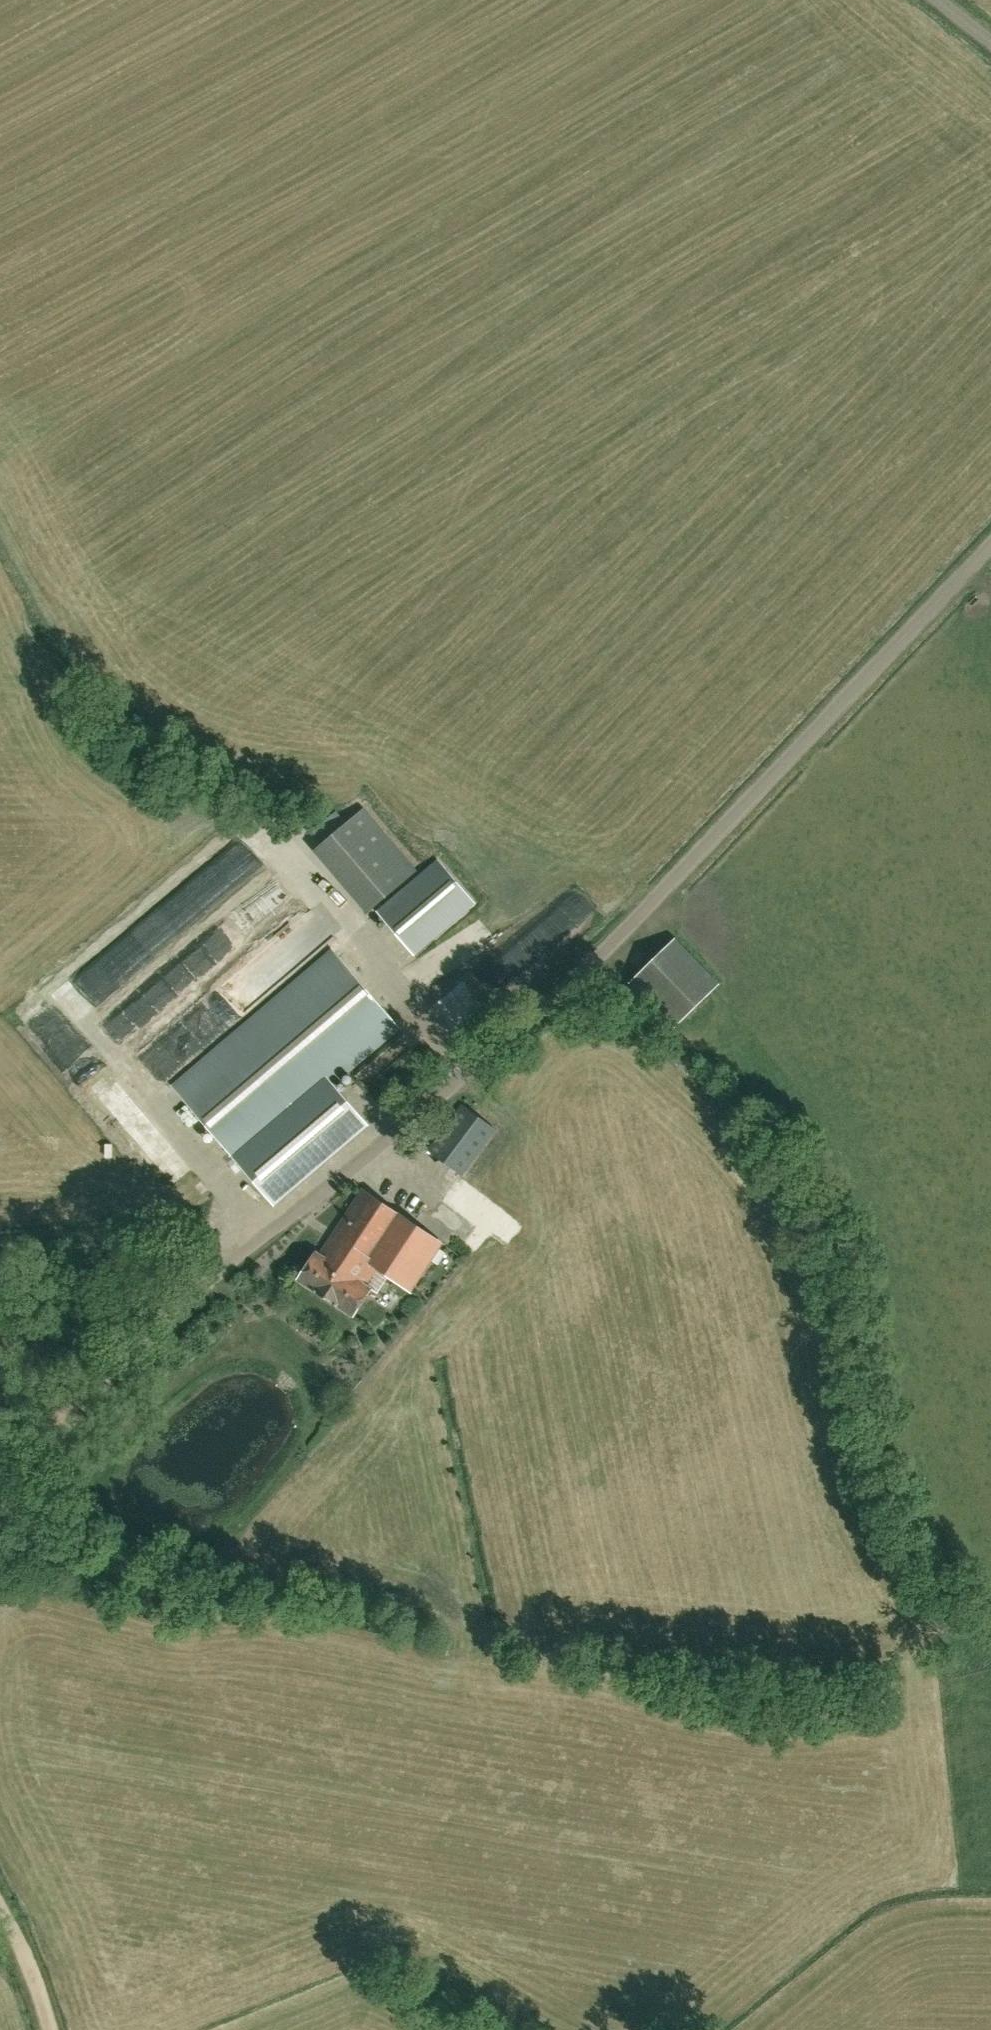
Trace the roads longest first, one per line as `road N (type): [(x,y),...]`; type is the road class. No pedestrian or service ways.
road 1 (unclassified): [(294,1213),(637,914),(990,546)]
road 2 (track): [(32,1445),(294,1213),(0,1245)]
road 3 (track): [(50,2029),(38,1984),(0,1909)]

